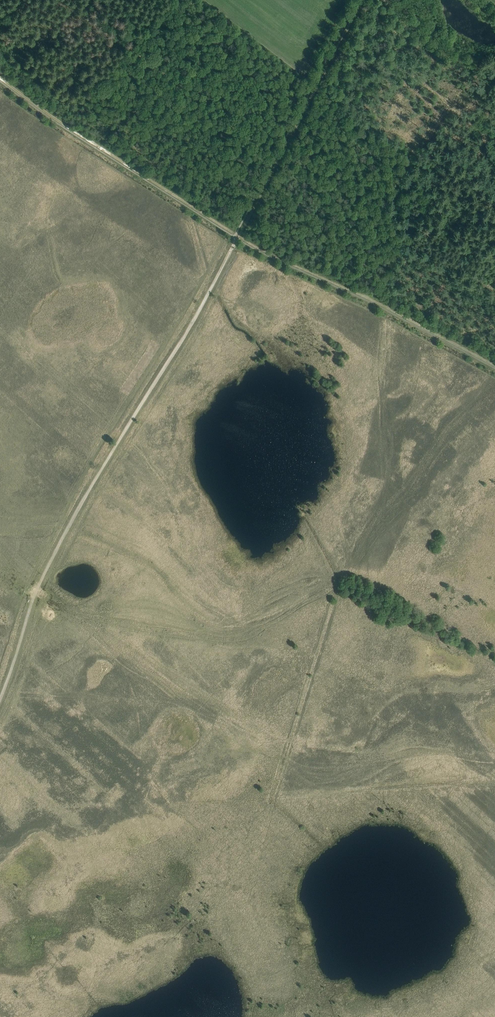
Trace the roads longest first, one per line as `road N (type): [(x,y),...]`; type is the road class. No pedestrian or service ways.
road 1 (track): [(0,701),(47,567),(239,237)]
road 2 (track): [(239,237),(0,78)]
road 3 (track): [(494,366),(239,237)]
road 4 (track): [(239,237),(363,0)]

